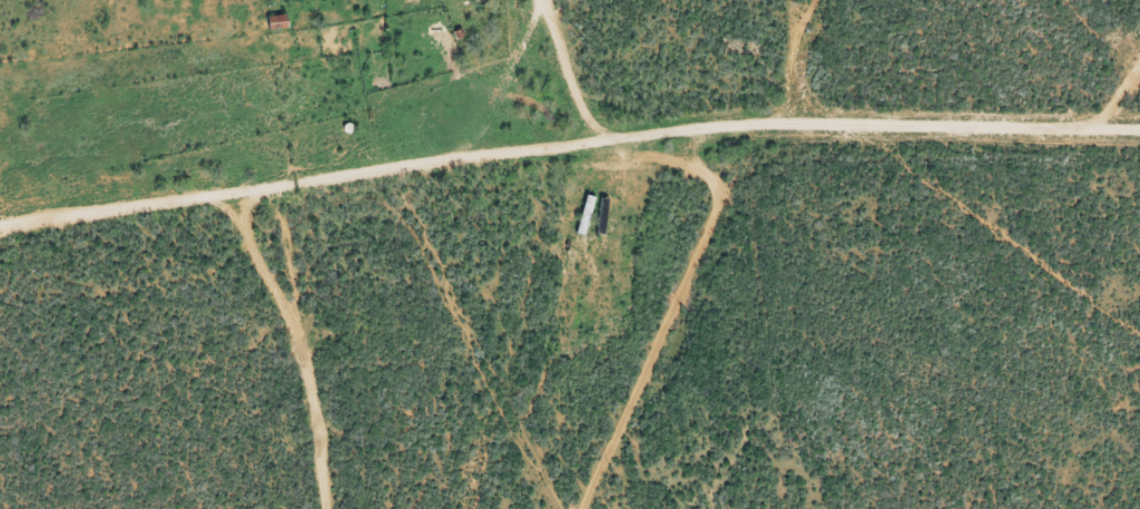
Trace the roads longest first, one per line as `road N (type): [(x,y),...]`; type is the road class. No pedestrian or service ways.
road 1 (residential): [(1139,139),(874,148),(794,176),(612,180),(527,203),(442,203),(0,268)]
road 2 (residential): [(424,508),(511,359),(527,203)]
road 3 (residential): [(612,180),(574,79),(577,0)]

